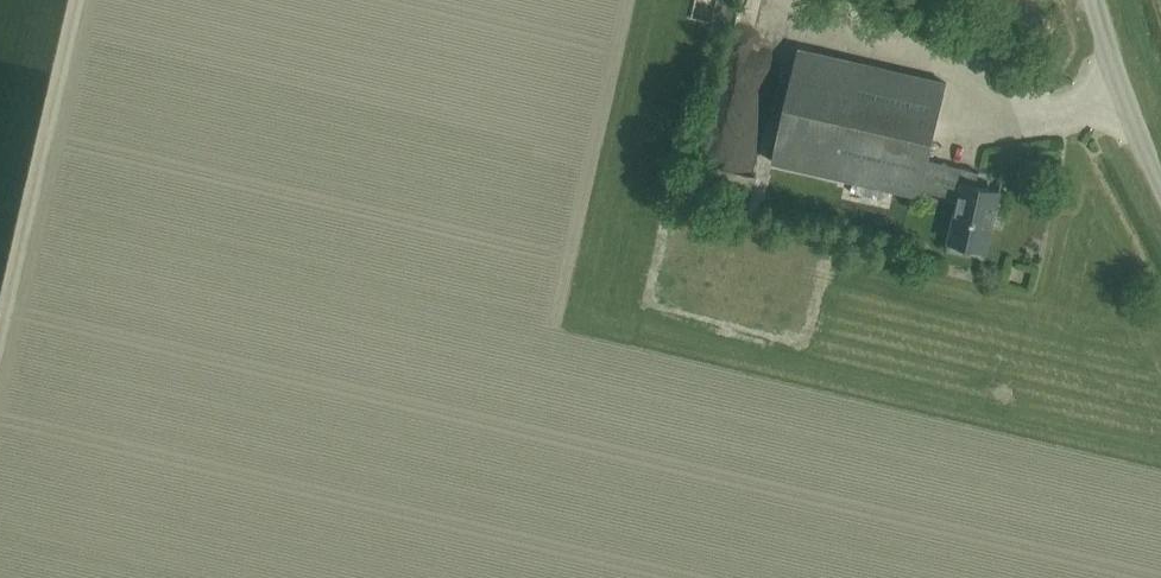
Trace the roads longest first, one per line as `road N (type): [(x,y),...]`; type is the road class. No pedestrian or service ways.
road 1 (unclassified): [(1160,189),(1096,0)]

